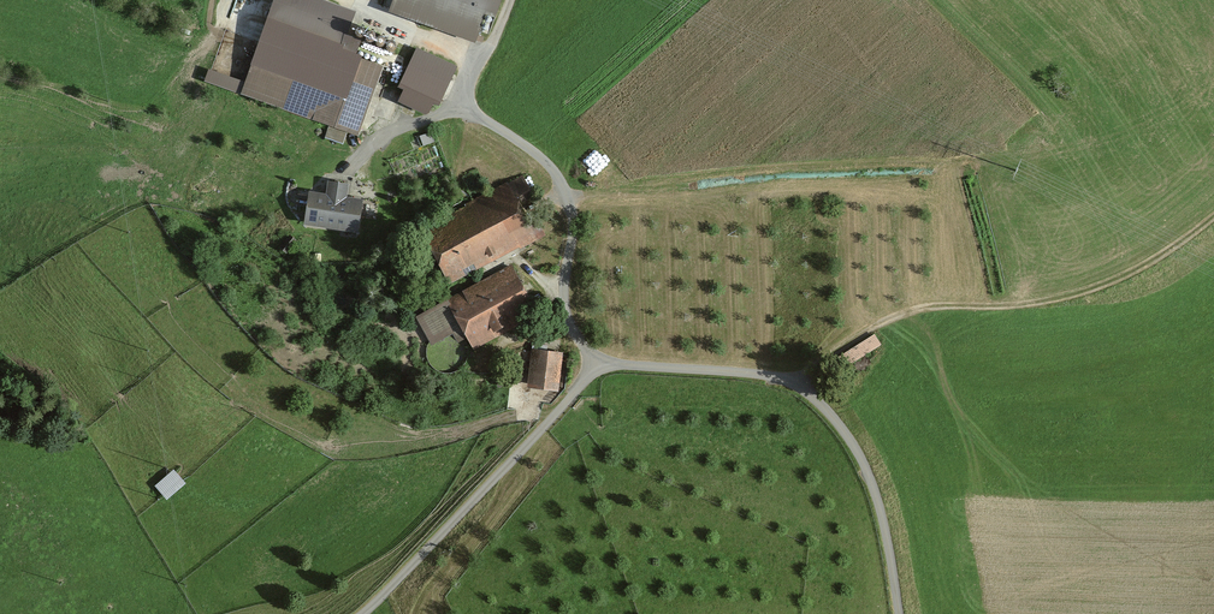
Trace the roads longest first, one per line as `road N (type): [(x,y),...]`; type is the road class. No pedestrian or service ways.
road 1 (unclassified): [(899,613),(872,484),(816,400),(762,375),(598,363),(363,613)]
road 2 (track): [(1213,219),(1101,288),(1053,301),(903,315),(791,382)]
road 3 (track): [(460,113),(512,0)]

